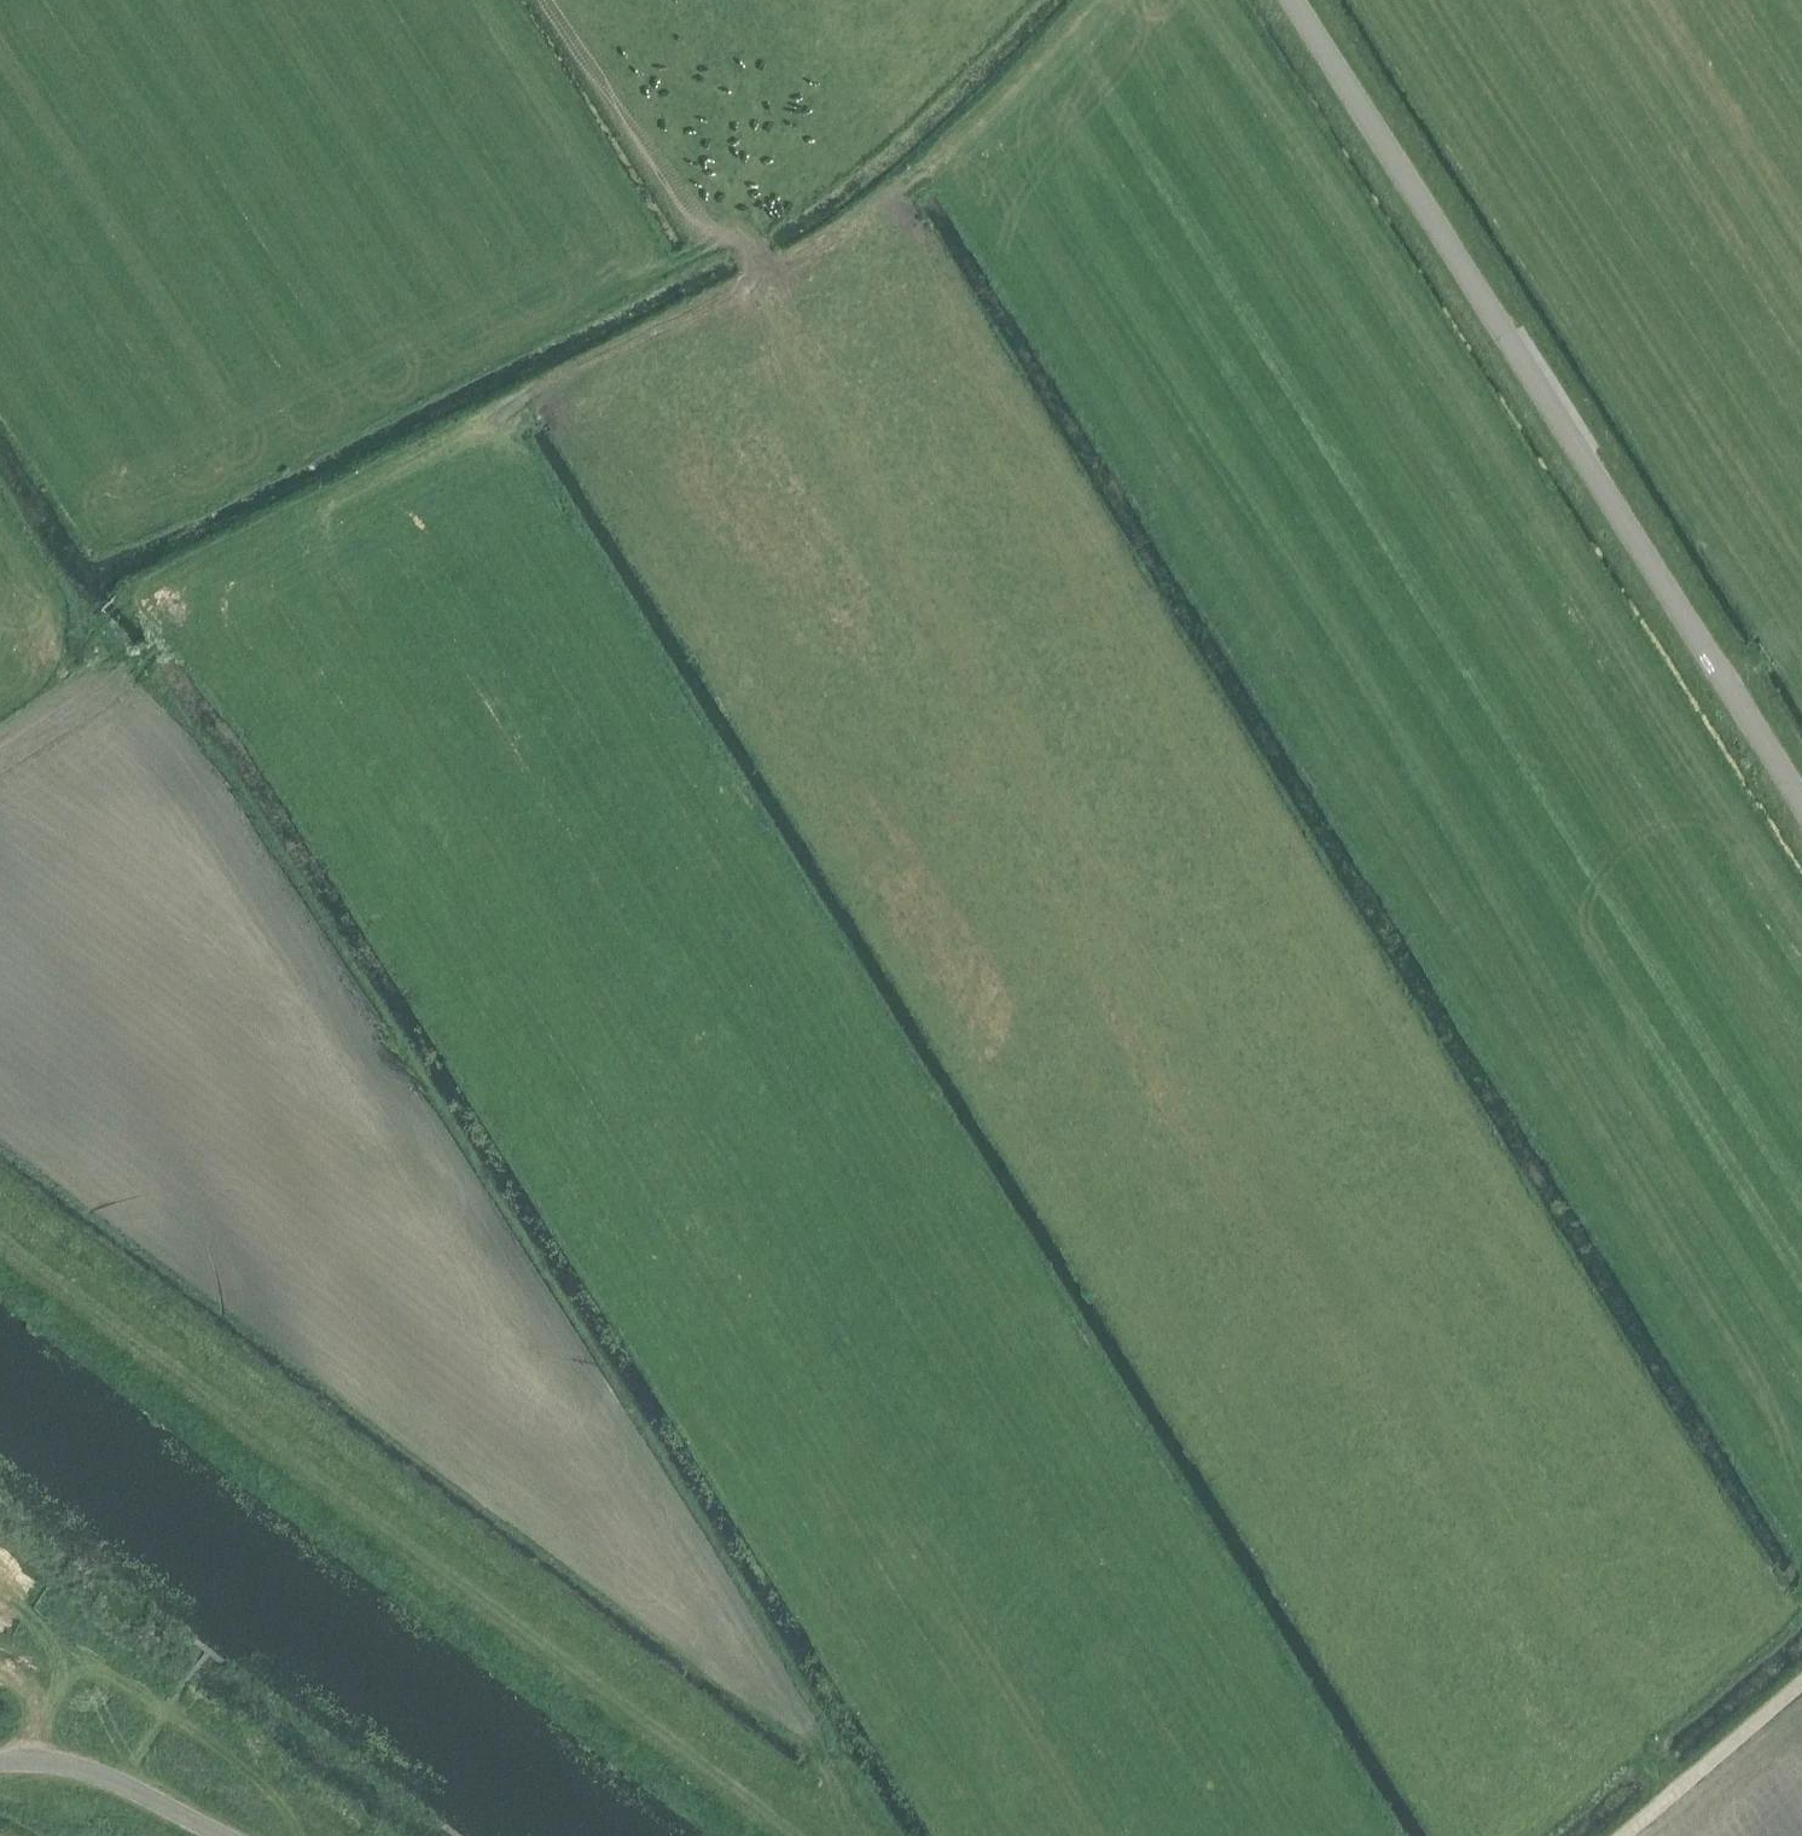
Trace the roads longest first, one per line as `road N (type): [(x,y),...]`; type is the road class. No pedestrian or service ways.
road 1 (unclassified): [(1801,804),(1293,0)]
road 2 (unclassified): [(220,1835),(137,1792),(56,1763),(0,1762)]

